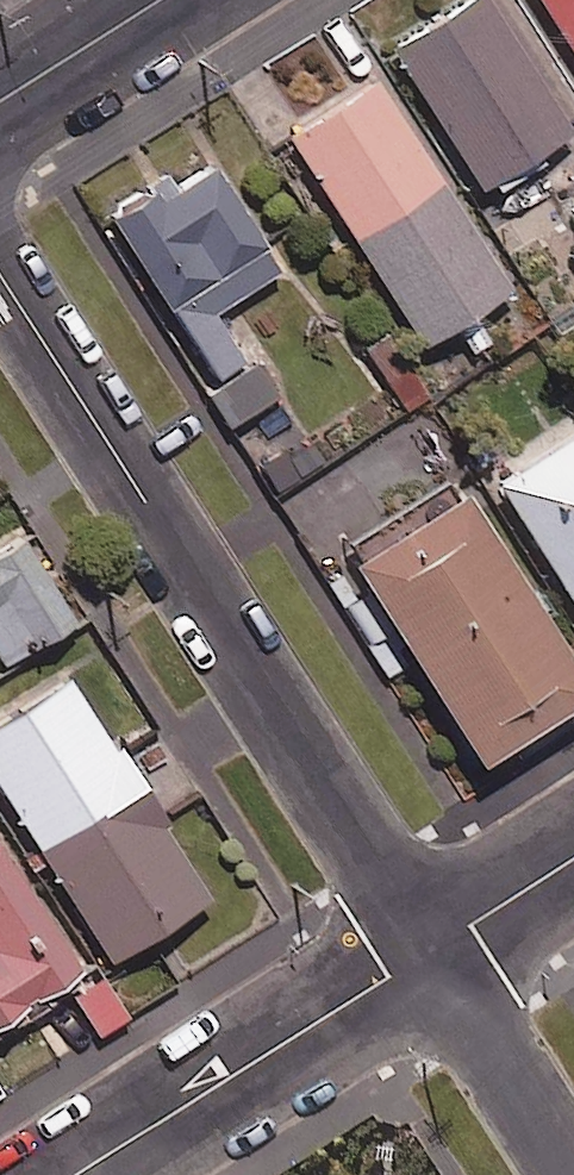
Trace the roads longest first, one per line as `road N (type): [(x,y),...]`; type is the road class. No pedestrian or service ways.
road 1 (residential): [(428,950),(0,276)]
road 2 (residential): [(428,950),(76,1174)]
road 3 (residential): [(571,1174),(428,950)]
road 4 (tertiary): [(0,98),(154,0)]
road 5 (residential): [(573,857),(428,950)]

